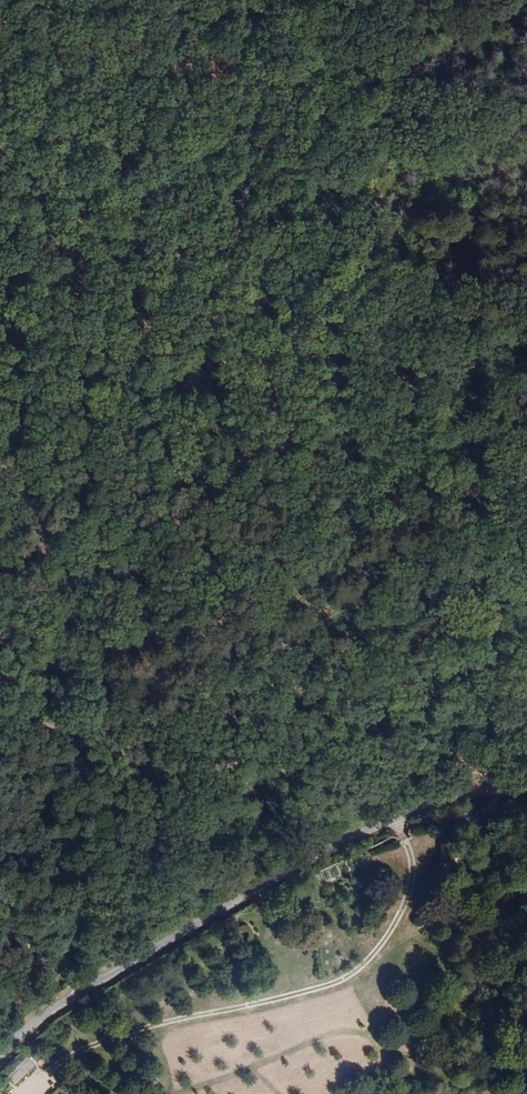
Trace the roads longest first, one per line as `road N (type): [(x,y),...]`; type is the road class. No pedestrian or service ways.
road 1 (residential): [(497,784),(416,810),(239,902),(46,1019),(0,1061)]
road 2 (track): [(0,264),(479,232),(526,217)]
road 3 (track): [(372,538),(410,528),(446,550),(459,575),(487,686),(497,784)]
road 4 (track): [(418,236),(458,187),(473,141),(470,90),(429,46)]
road 5 (track): [(125,604),(121,655),(78,766)]

